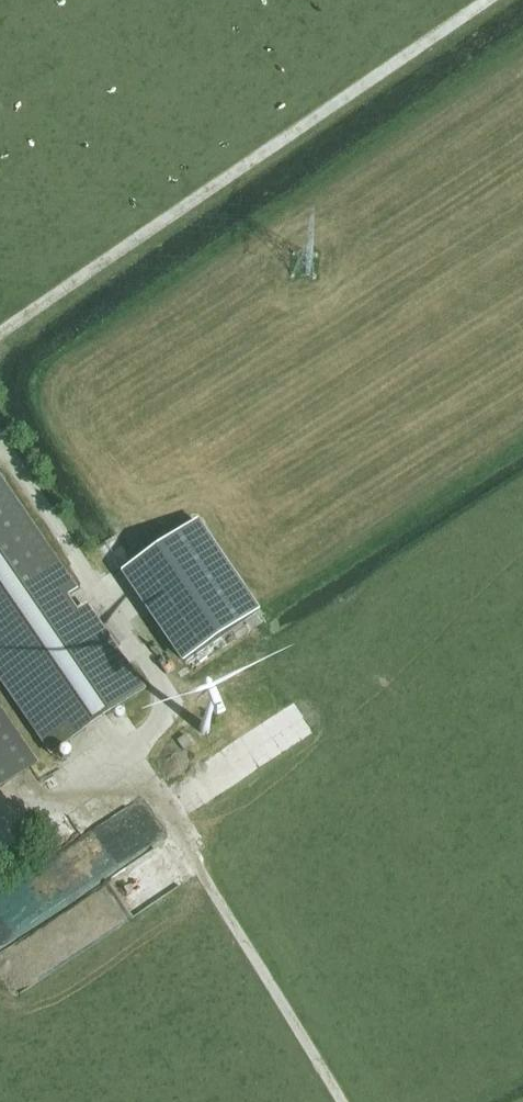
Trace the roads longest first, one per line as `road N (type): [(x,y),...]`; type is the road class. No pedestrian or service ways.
road 1 (track): [(0,335),(487,0)]
road 2 (track): [(0,832),(154,728),(163,702),(158,679),(0,446)]
road 3 (track): [(343,1101),(118,752)]

